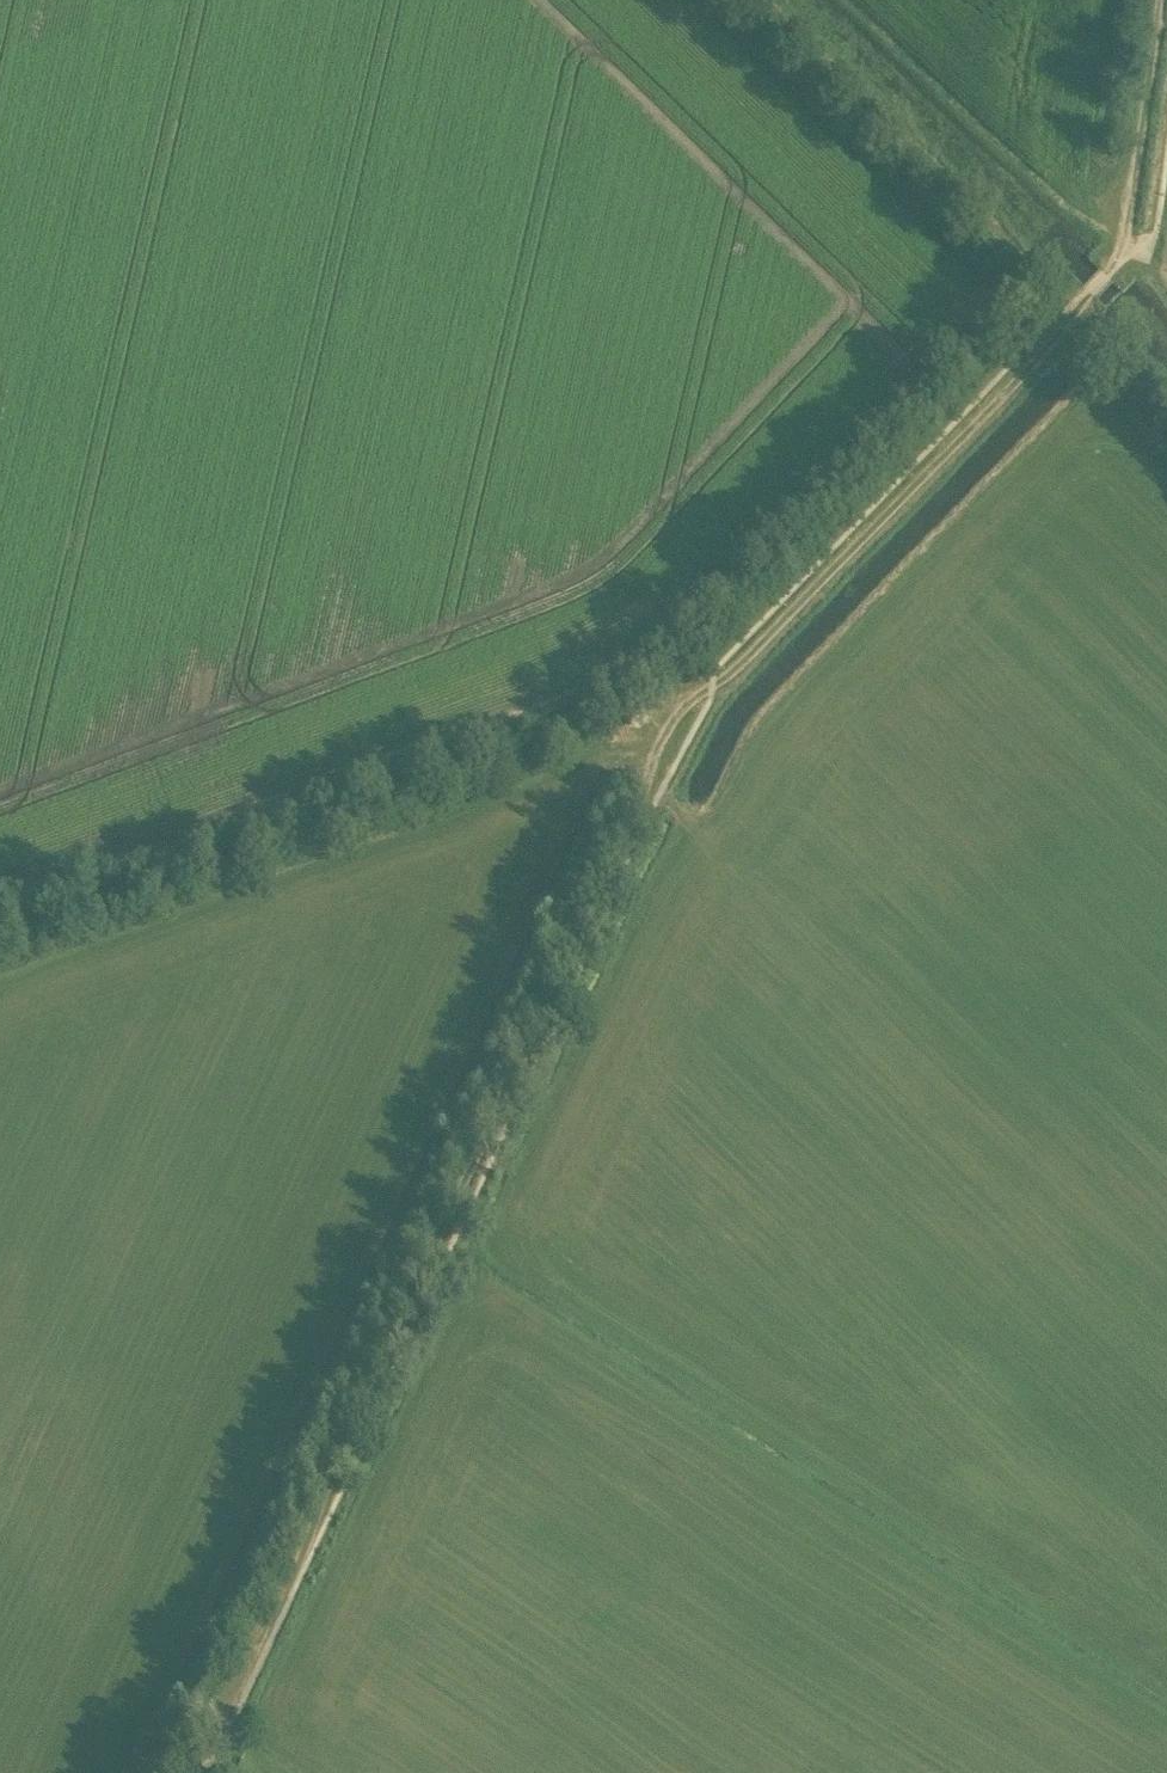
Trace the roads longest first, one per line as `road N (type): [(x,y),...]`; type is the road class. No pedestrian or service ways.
road 1 (track): [(1149,0),(1121,238),(1107,274)]

